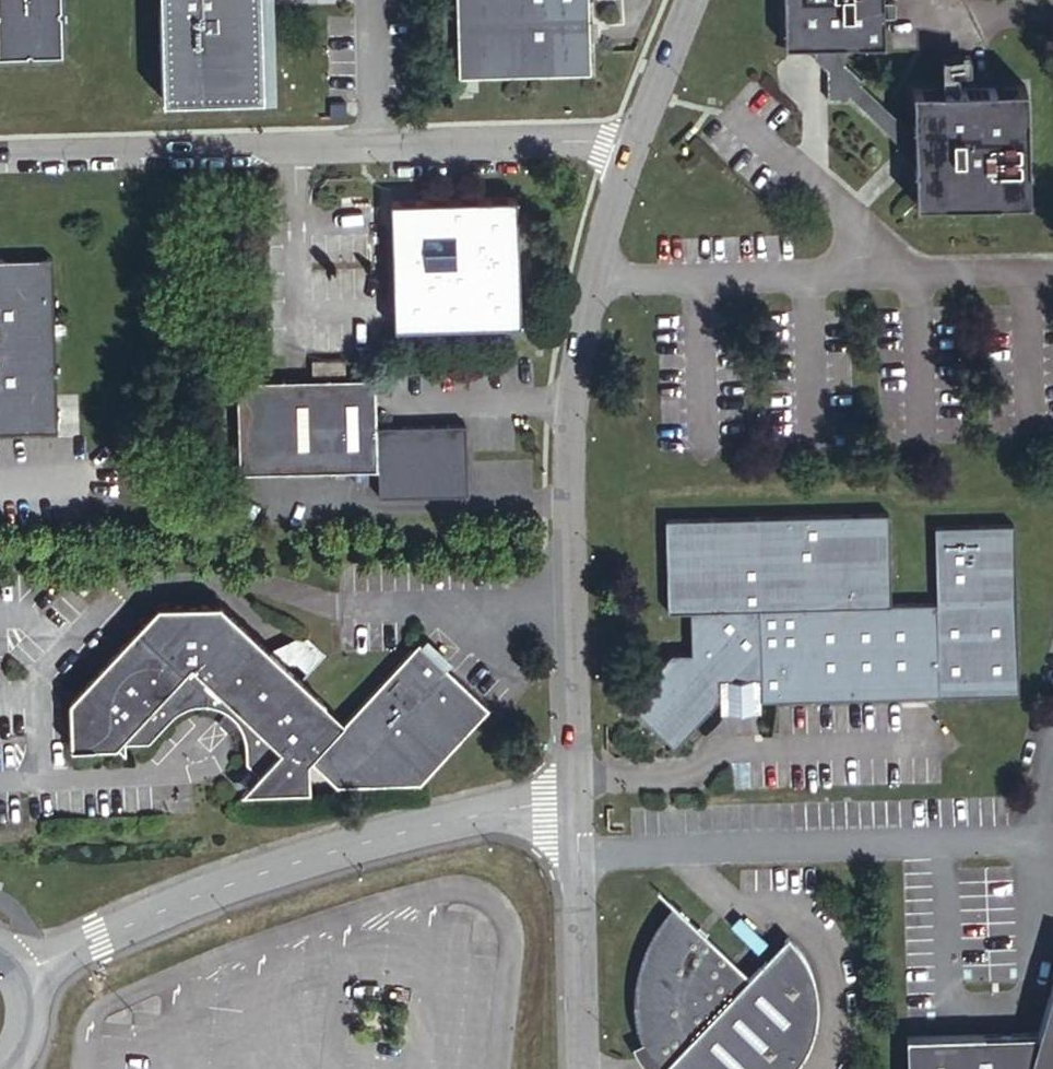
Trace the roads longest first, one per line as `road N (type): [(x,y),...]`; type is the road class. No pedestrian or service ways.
road 1 (unclassified): [(628,146),(587,280),(566,424),(576,806),(497,809),(298,857),(10,973)]
road 2 (unclassified): [(0,157),(628,146)]
road 3 (unclassified): [(688,0),(628,146)]

